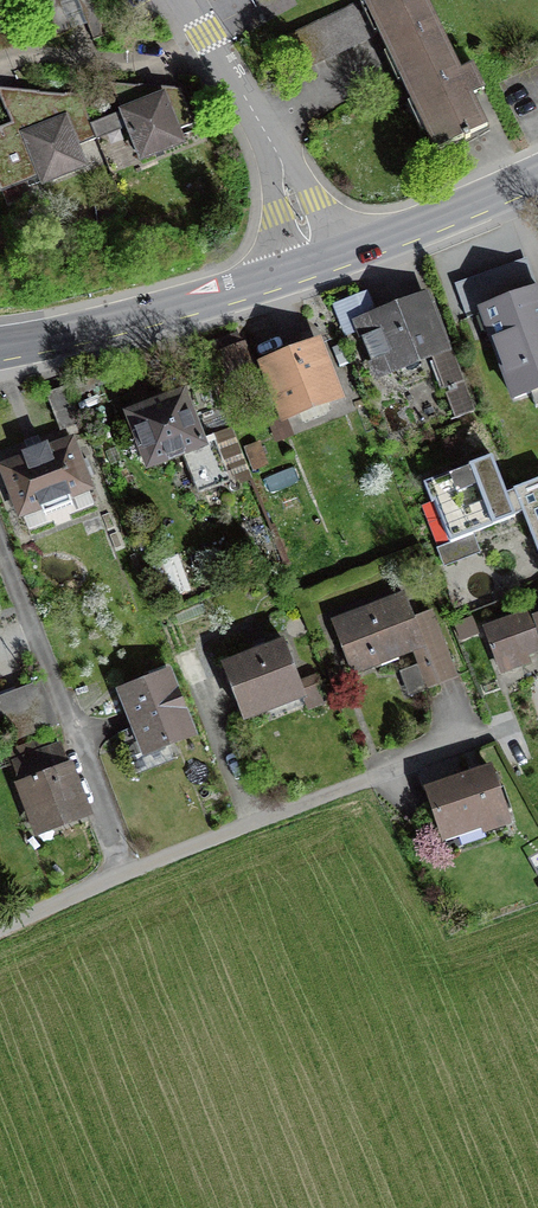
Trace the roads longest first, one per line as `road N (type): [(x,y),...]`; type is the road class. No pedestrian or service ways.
road 1 (residential): [(129,854),(466,716)]
road 2 (residential): [(0,547),(129,854)]
road 3 (secondary): [(0,345),(323,264)]
road 4 (residential): [(323,264),(182,0)]
road 5 (secondary): [(323,264),(537,174)]
road 6 (residential): [(0,914),(129,854)]

